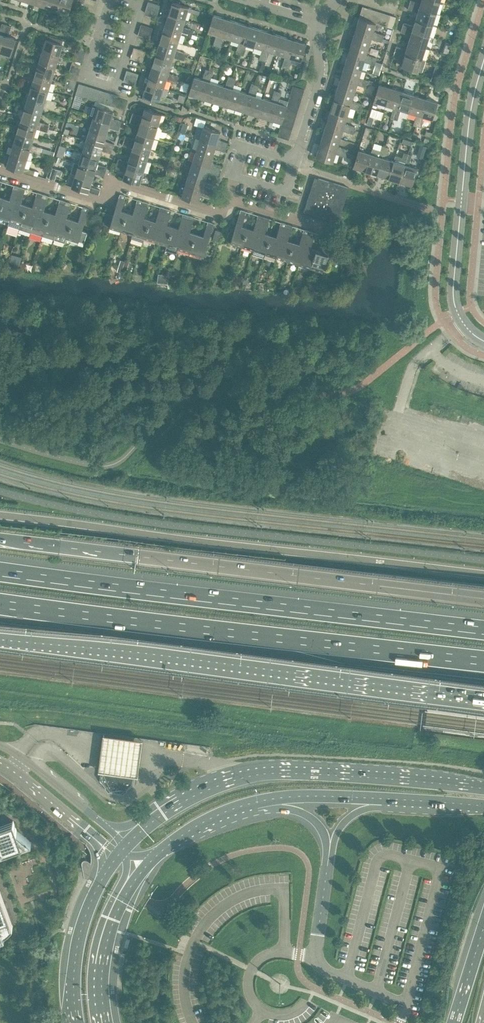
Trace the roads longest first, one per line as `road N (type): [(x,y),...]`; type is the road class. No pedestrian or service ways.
road 1 (motorway): [(483,627),(0,568)]
road 2 (motorway): [(0,603),(483,661)]
road 3 (motorway): [(0,636),(483,693)]
road 4 (motorway): [(483,594),(0,538)]
road 5 (primary): [(483,788),(435,776),(260,767),(187,791),(120,841)]
road 6 (primary): [(142,870),(197,826),(265,799),(483,806)]
road 7 (tertiary): [(483,340),(456,312),(452,286),(483,61)]
road 8 (primary): [(111,852),(72,937),(70,1022)]
road 9 (residential): [(126,0),(141,4),(117,88),(85,78),(95,43)]
road 10 (primary): [(106,1022),(108,939),(142,870)]
road 11 (tertiary): [(120,841),(0,745)]
road 12 (residential): [(99,200),(119,182),(213,211),(235,200)]
road 13 (residential): [(317,21),(321,74),(295,163)]
road 14 (tertiary): [(0,763),(111,852)]

